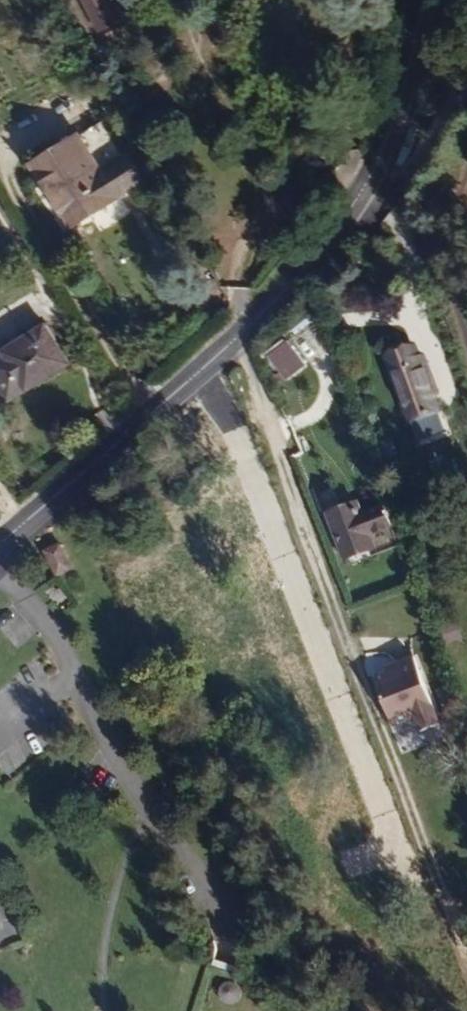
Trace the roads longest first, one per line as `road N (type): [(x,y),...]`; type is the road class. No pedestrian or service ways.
road 1 (tertiary): [(423,0),(390,145),(348,226),(292,291),(0,550)]
road 2 (track): [(367,196),(466,90)]

